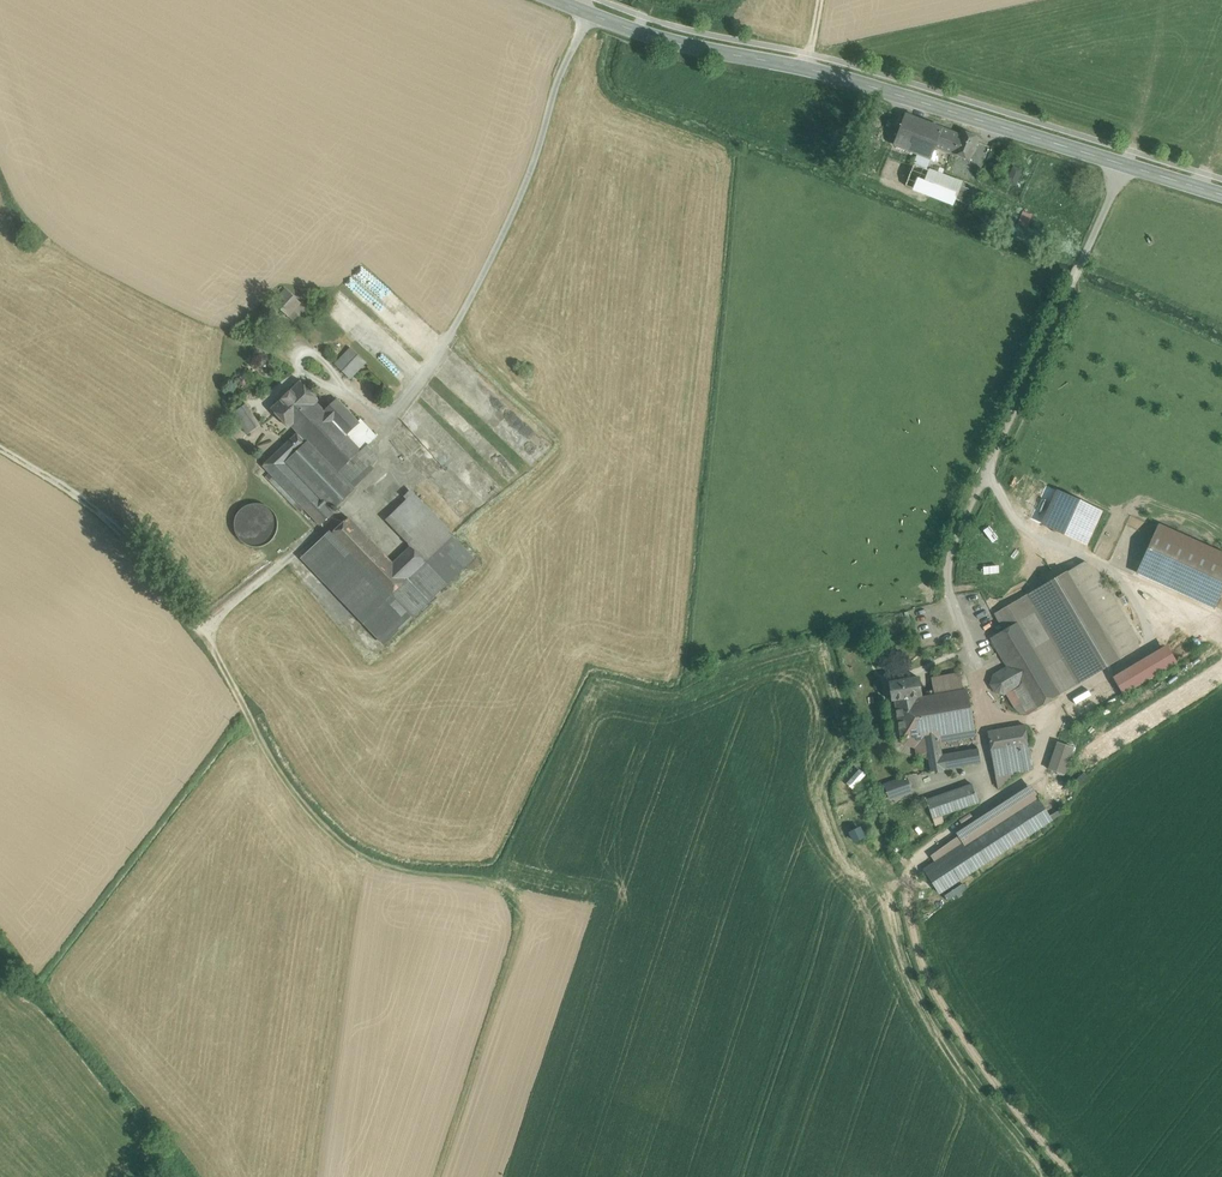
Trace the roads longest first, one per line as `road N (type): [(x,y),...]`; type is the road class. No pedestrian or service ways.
road 1 (secondary): [(1221,195),(827,73),(673,43),(556,0)]
road 2 (track): [(1026,784),(945,832),(905,893),(916,967),(1080,1176)]
road 3 (track): [(201,629),(285,779),(344,845),(400,871),(488,882),(515,895)]
road 4 (track): [(987,475),(946,577),(982,688),(980,720)]

